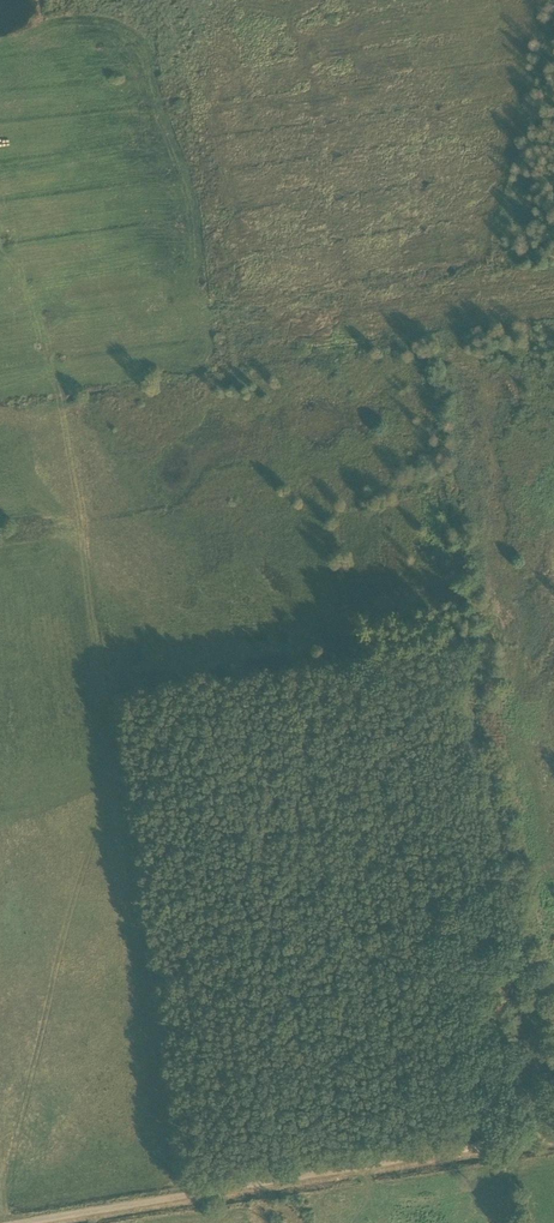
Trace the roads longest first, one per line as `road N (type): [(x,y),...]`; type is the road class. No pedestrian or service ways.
road 1 (track): [(553,1134),(18,1222)]

